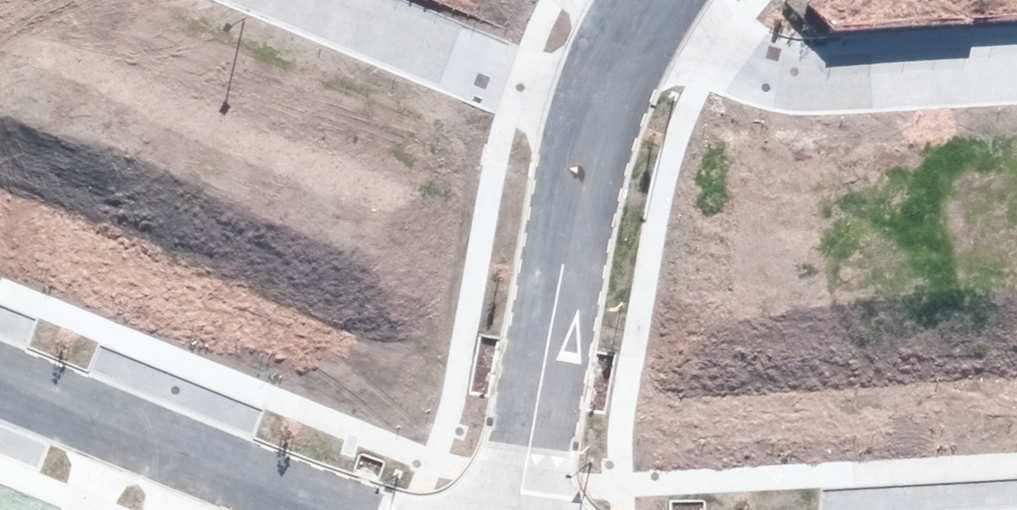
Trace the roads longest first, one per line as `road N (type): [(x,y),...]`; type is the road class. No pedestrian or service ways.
road 1 (residential): [(599,103),(516,509)]
road 2 (residential): [(639,29),(768,70),(1016,58)]
road 3 (residential): [(333,509),(0,368)]
road 4 (residential): [(599,103),(333,0)]

